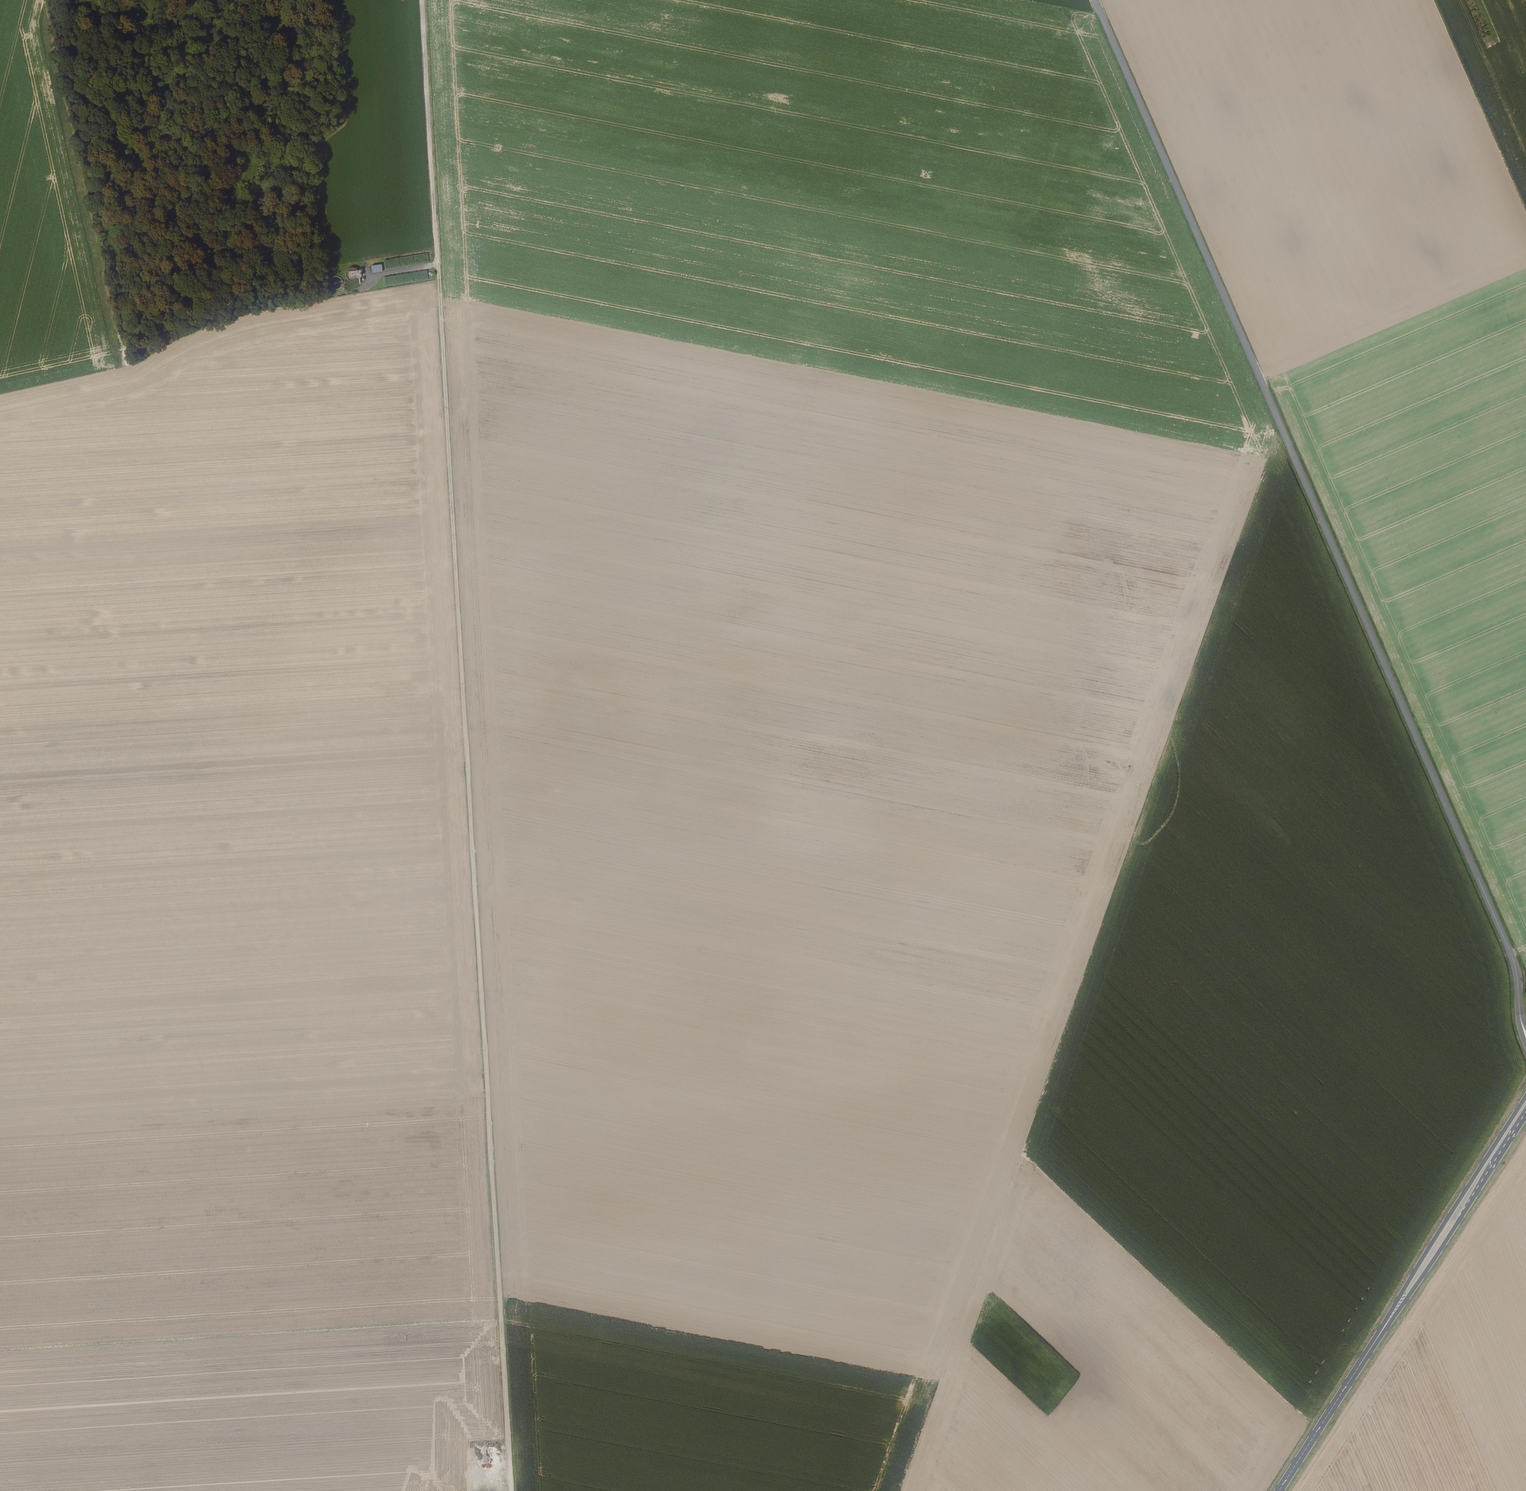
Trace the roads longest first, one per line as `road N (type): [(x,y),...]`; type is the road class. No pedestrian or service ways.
road 1 (track): [(423,0),(511,1490)]
road 2 (secondary): [(1095,0),(1509,950),(1521,1023)]
road 3 (primary): [(1525,1097),(1365,1357)]
road 4 (primary): [(1365,1357),(1470,1204)]
road 5 (primary): [(1365,1357),(1281,1490)]

